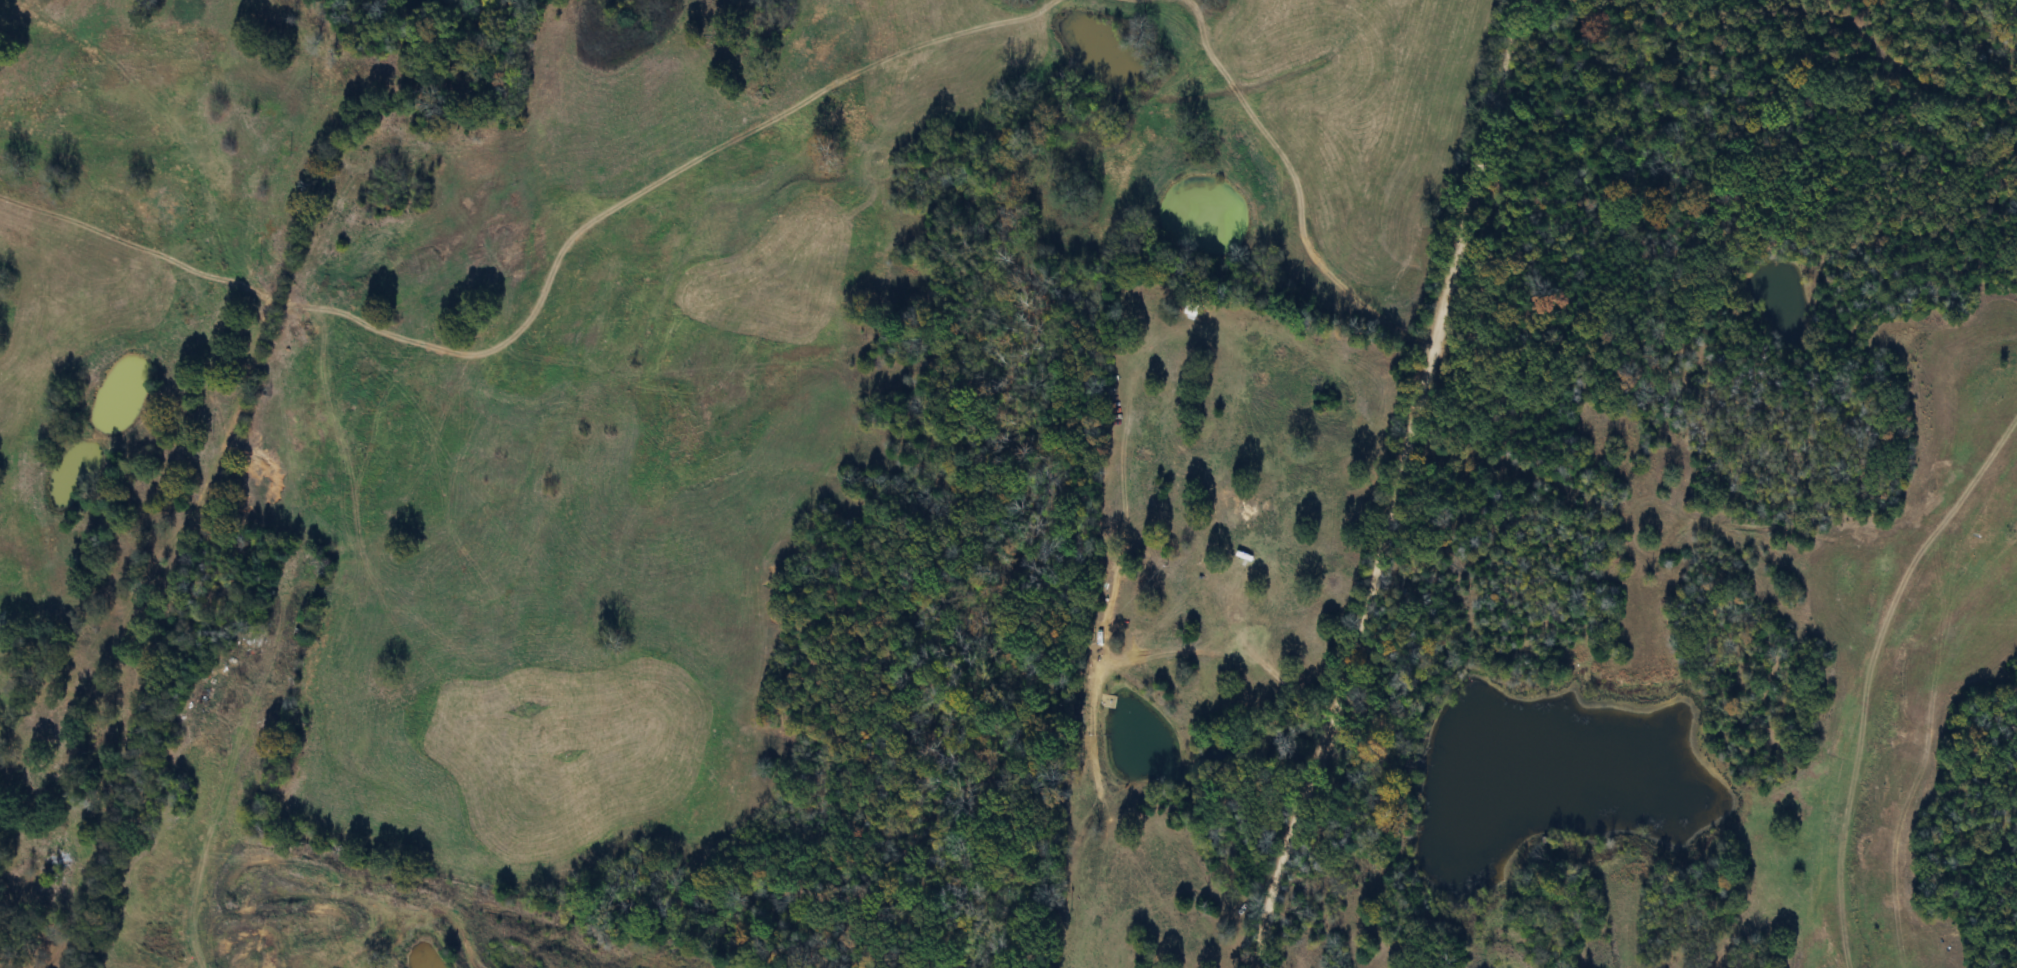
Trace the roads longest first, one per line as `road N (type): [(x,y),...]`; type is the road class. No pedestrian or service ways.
road 1 (residential): [(1529,0),(1256,967)]

